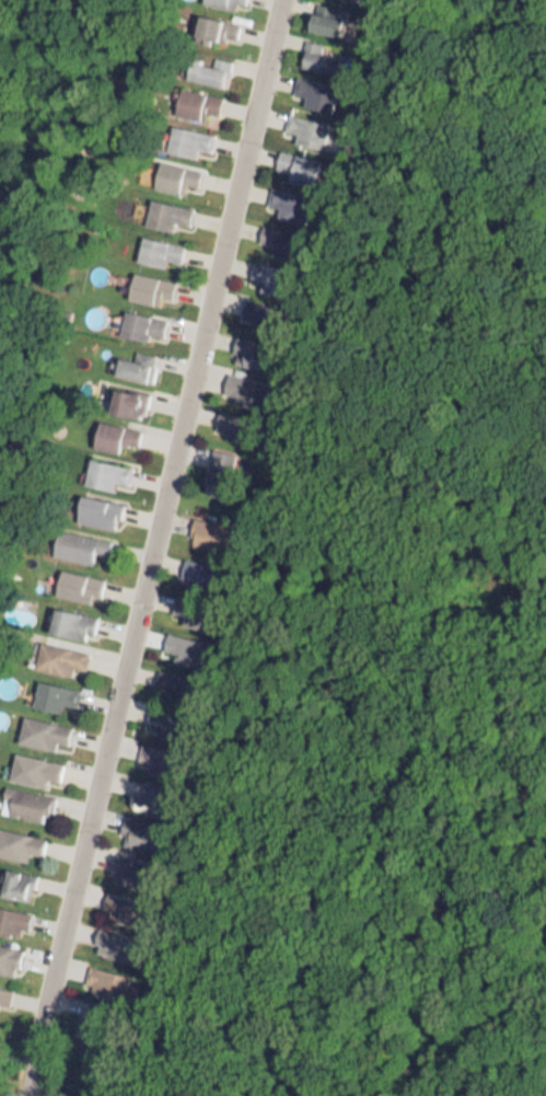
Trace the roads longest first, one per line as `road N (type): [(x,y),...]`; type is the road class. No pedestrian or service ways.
road 1 (residential): [(26,1095),(280,0)]

